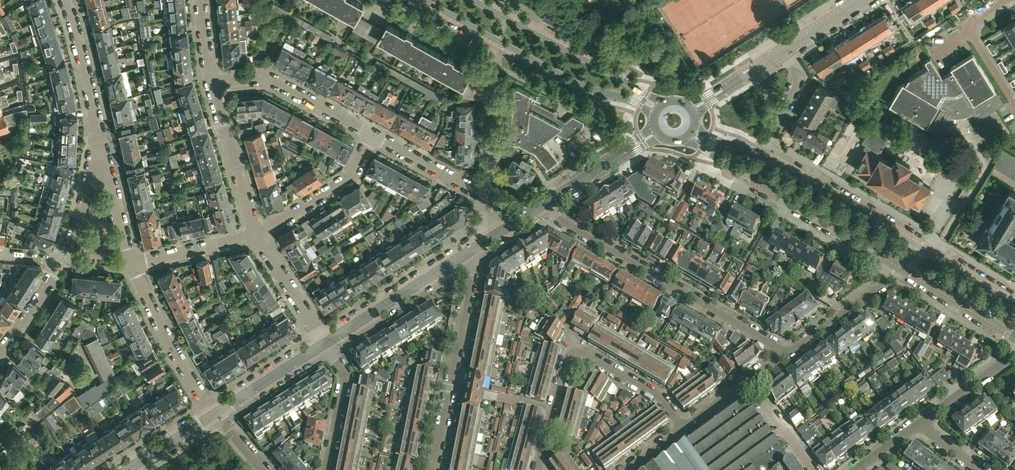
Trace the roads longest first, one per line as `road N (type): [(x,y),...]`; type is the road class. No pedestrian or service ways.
road 1 (tertiary): [(1014,306),(757,152)]
road 2 (residential): [(788,353),(541,207)]
road 3 (residential): [(683,427),(664,398),(572,352),(539,469)]
road 4 (tertiary): [(685,140),(905,267)]
road 5 (residential): [(433,469),(475,268),(468,254)]
road 6 (tertiary): [(662,101),(473,0)]
road 7 (residential): [(374,135),(272,81),(212,85)]
road 8 (tertiary): [(497,41),(651,114)]
road 9 (tertiary): [(324,341),(468,254)]
road 10 (residential): [(213,414),(133,267)]
road 11 (residential): [(104,156),(67,0)]
road 12 (residential): [(488,197),(490,58),(497,41)]
road 13 (residential): [(212,85),(260,233)]
road 14 (residential): [(260,233),(346,181),(374,135)]
road 15 (residential): [(905,267),(788,353)]
road 16 (tertiary): [(541,207),(655,133)]
road 17 (residential): [(327,469),(345,383),(324,341)]
road 18 (tertiary): [(213,414),(324,341)]
road 19 (residential): [(133,267),(260,233)]
road 20 (residential): [(488,197),(374,135)]
road 21 (tertiary): [(905,267),(1014,335)]
road 22 (residential): [(324,341),(260,233)]

